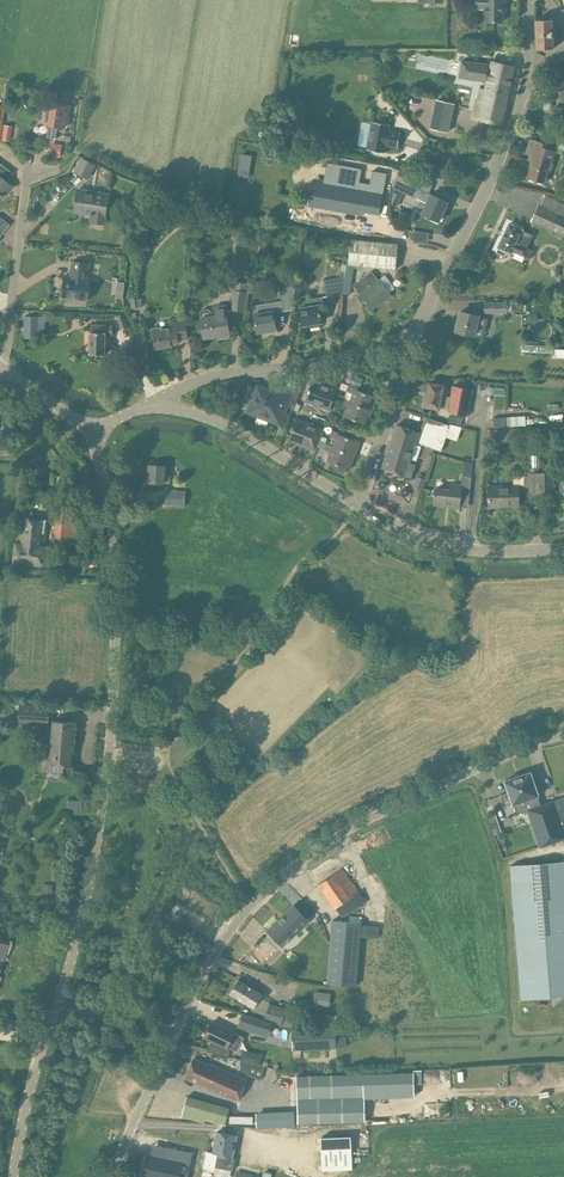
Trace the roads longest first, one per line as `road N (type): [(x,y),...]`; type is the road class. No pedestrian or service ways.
road 1 (tertiary): [(11,1176),(25,1101),(88,891),(111,747),(117,591),(93,429)]
road 2 (unclassified): [(113,1176),(175,1016),(241,915),(274,883),(392,806),(563,738)]
road 3 (residential): [(413,344),(524,91)]
road 4 (residential): [(160,402),(226,375),(323,363),(387,341),(413,344)]
road 5 (unclassified): [(160,402),(260,446),(354,506)]
road 6 (unclassified): [(563,552),(444,545),(354,506)]
road 7 (residential): [(0,367),(11,334),(23,193),(45,169)]
road 8 (residential): [(354,506),(413,344)]

